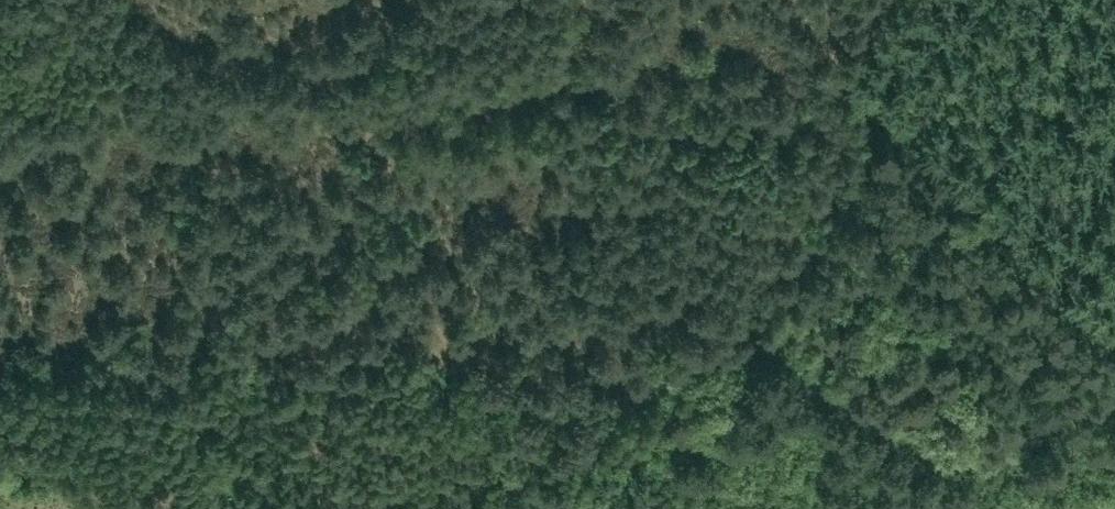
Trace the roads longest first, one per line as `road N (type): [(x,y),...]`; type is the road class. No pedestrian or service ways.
road 1 (track): [(793,0),(836,67),(1114,327)]

